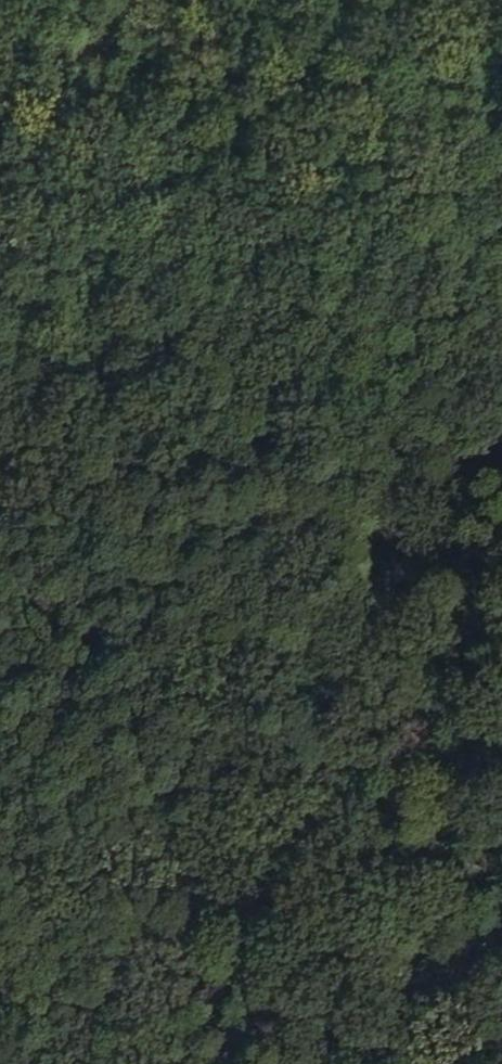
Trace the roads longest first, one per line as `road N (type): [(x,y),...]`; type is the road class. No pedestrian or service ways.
road 1 (track): [(396,1063),(0,646)]
road 2 (track): [(0,523),(501,308)]
road 3 (track): [(451,1063),(501,744)]

